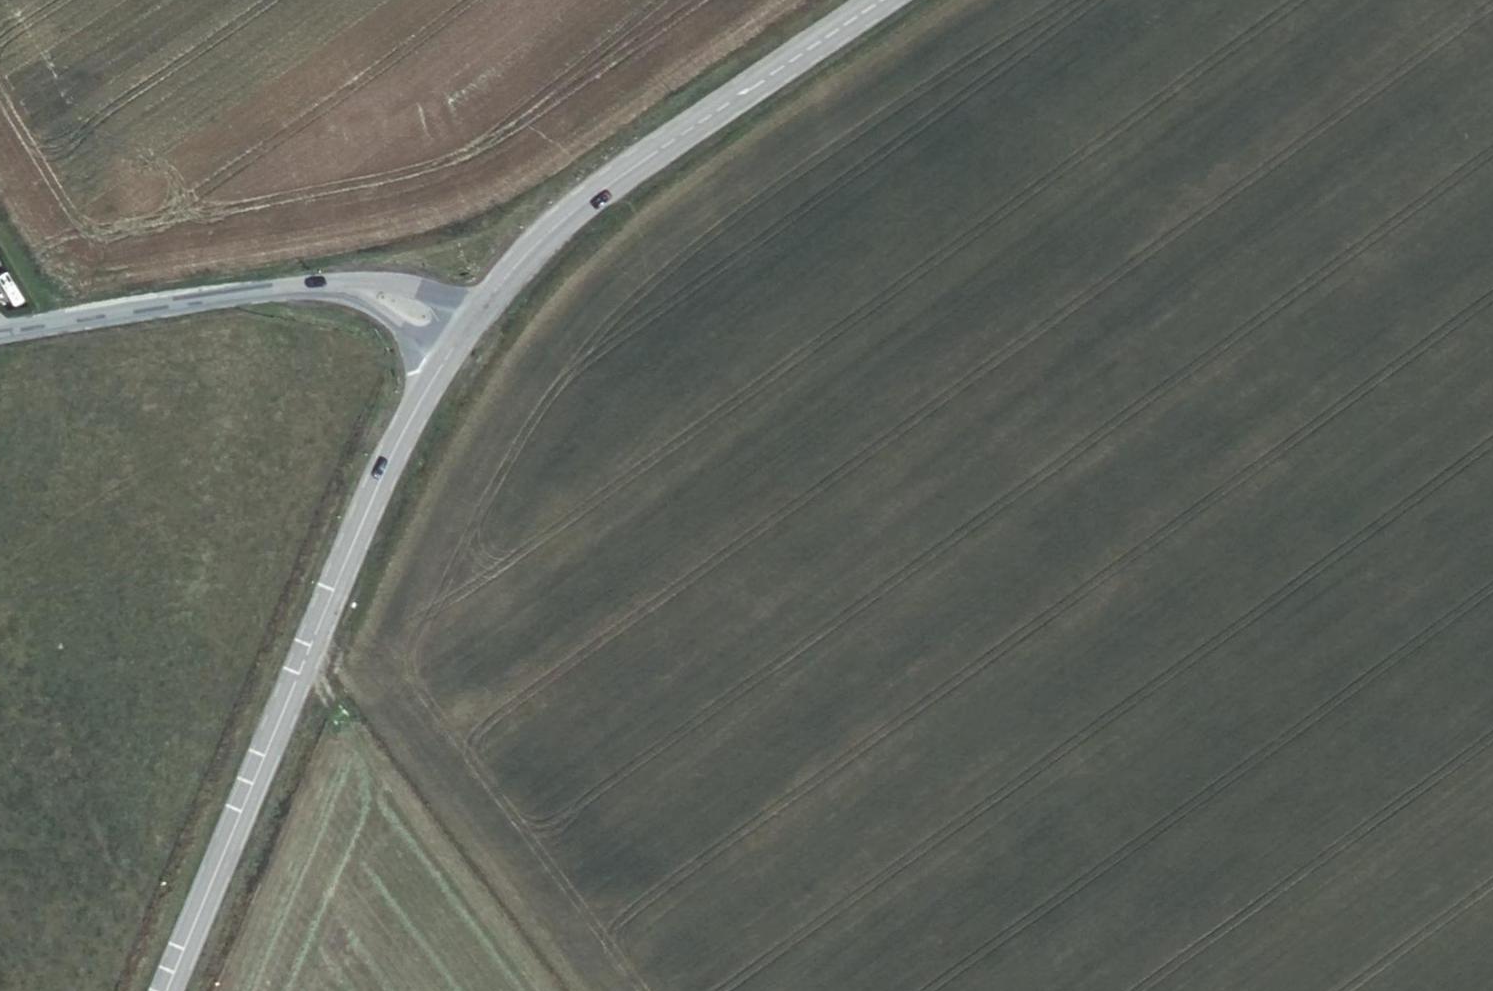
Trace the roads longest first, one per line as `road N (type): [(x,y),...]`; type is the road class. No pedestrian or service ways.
road 1 (tertiary): [(451,355),(389,468),(165,990)]
road 2 (tertiary): [(895,0),(576,209),(478,316)]
road 3 (residential): [(326,286),(0,338)]
road 4 (residential): [(478,316),(404,287),(326,286)]
road 5 (residential): [(326,286),(451,355)]

